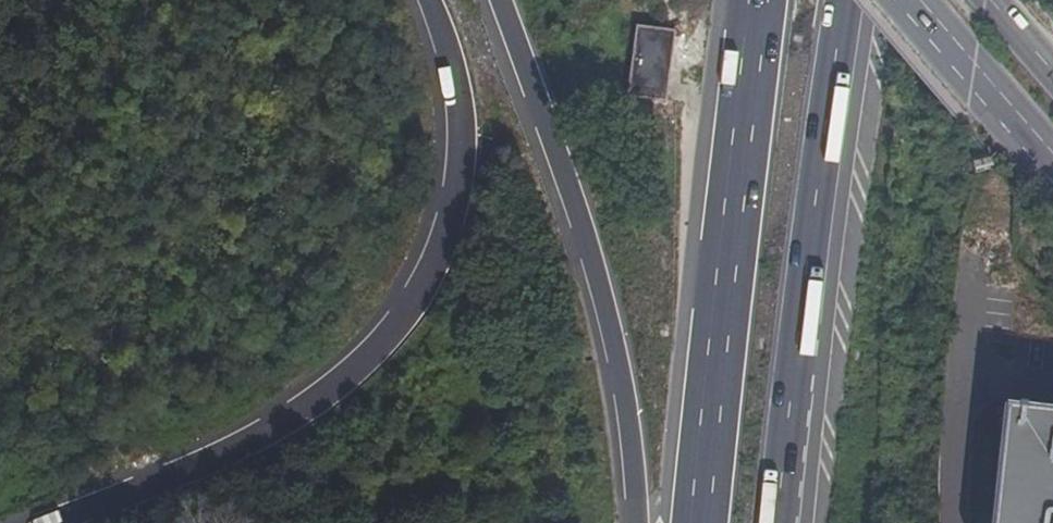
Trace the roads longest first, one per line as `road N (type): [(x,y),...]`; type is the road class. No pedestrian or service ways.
road 1 (motorway): [(427,0),(453,72),(459,139),(449,215),(419,287),(369,352),(304,405),(227,449),(48,522)]
road 2 (motorway): [(500,0),(612,332),(637,522)]
road 3 (motorway): [(756,0),(697,522)]
road 4 (motorway): [(786,522),(837,0)]
road 5 (primary): [(911,0),(1052,159)]

